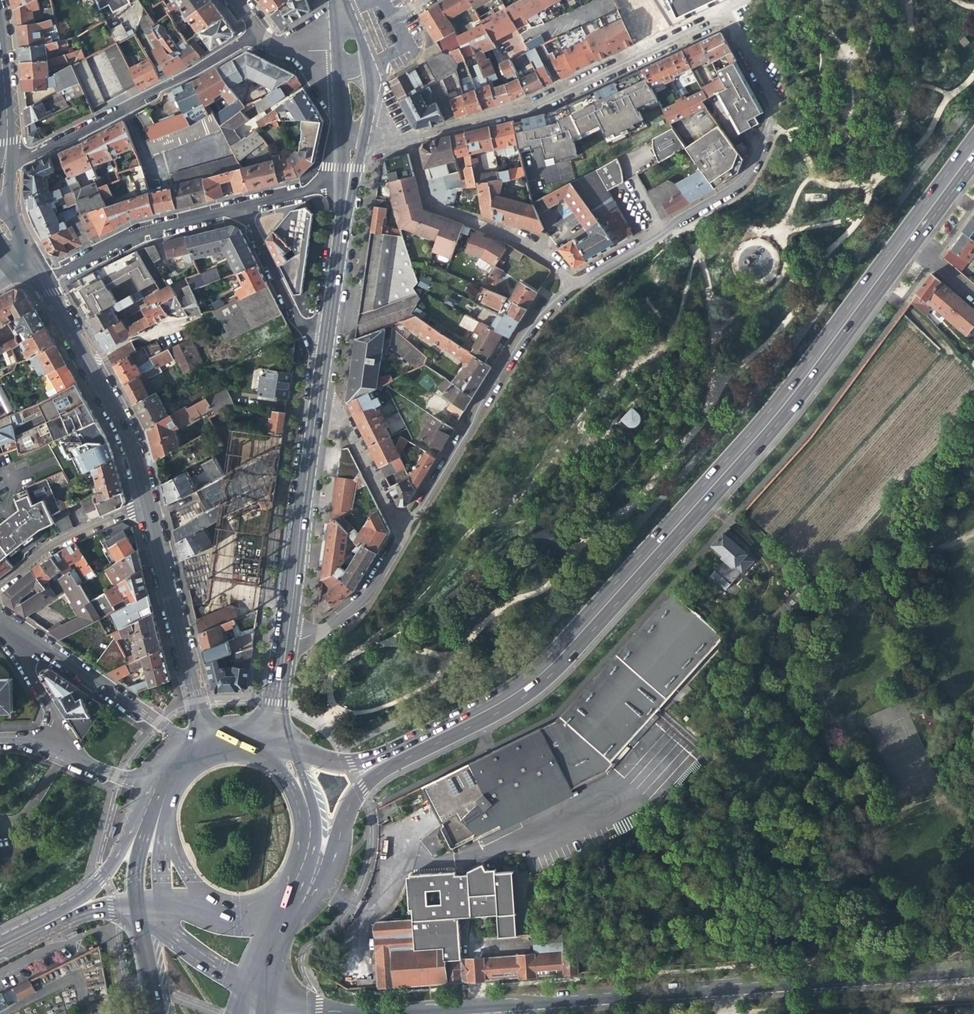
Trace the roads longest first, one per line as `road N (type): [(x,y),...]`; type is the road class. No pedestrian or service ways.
road 1 (primary): [(376,766),(523,690),(544,669),(786,399),(973,146)]
road 2 (residential): [(413,139),(540,103),(726,14),(774,113),(738,184),(569,284)]
road 3 (primary): [(326,1013),(973,971)]
road 4 (residential): [(569,284),(521,338),(402,532)]
road 5 (residential): [(12,160),(258,32)]
road 6 (tertiary): [(319,399),(282,658)]
road 7 (residential): [(40,281),(131,447),(144,504)]
road 8 (residential): [(144,504),(207,742)]
road 9 (residential): [(569,284),(533,243),(427,203),(413,139)]
road 10 (residential): [(193,748),(0,620)]
road 11 (residential): [(238,208),(141,231),(40,281)]
road 12 (residential): [(402,532),(359,603),(282,658)]
road 13 (residential): [(144,504),(51,541),(0,584)]
road 14 (tertiary): [(350,170),(326,334)]
road 15 (residential): [(319,399),(334,402),(402,532)]
road 16 (residential): [(326,334),(292,315),(238,208)]
road 17 (primary): [(294,895),(332,863),(351,800),(376,766)]
road 18 (primary): [(294,895),(312,822),(306,794),(279,754)]
road 19 (residential): [(57,752),(58,713),(0,630)]
road 20 (primary): [(160,794),(182,865),(210,902)]

